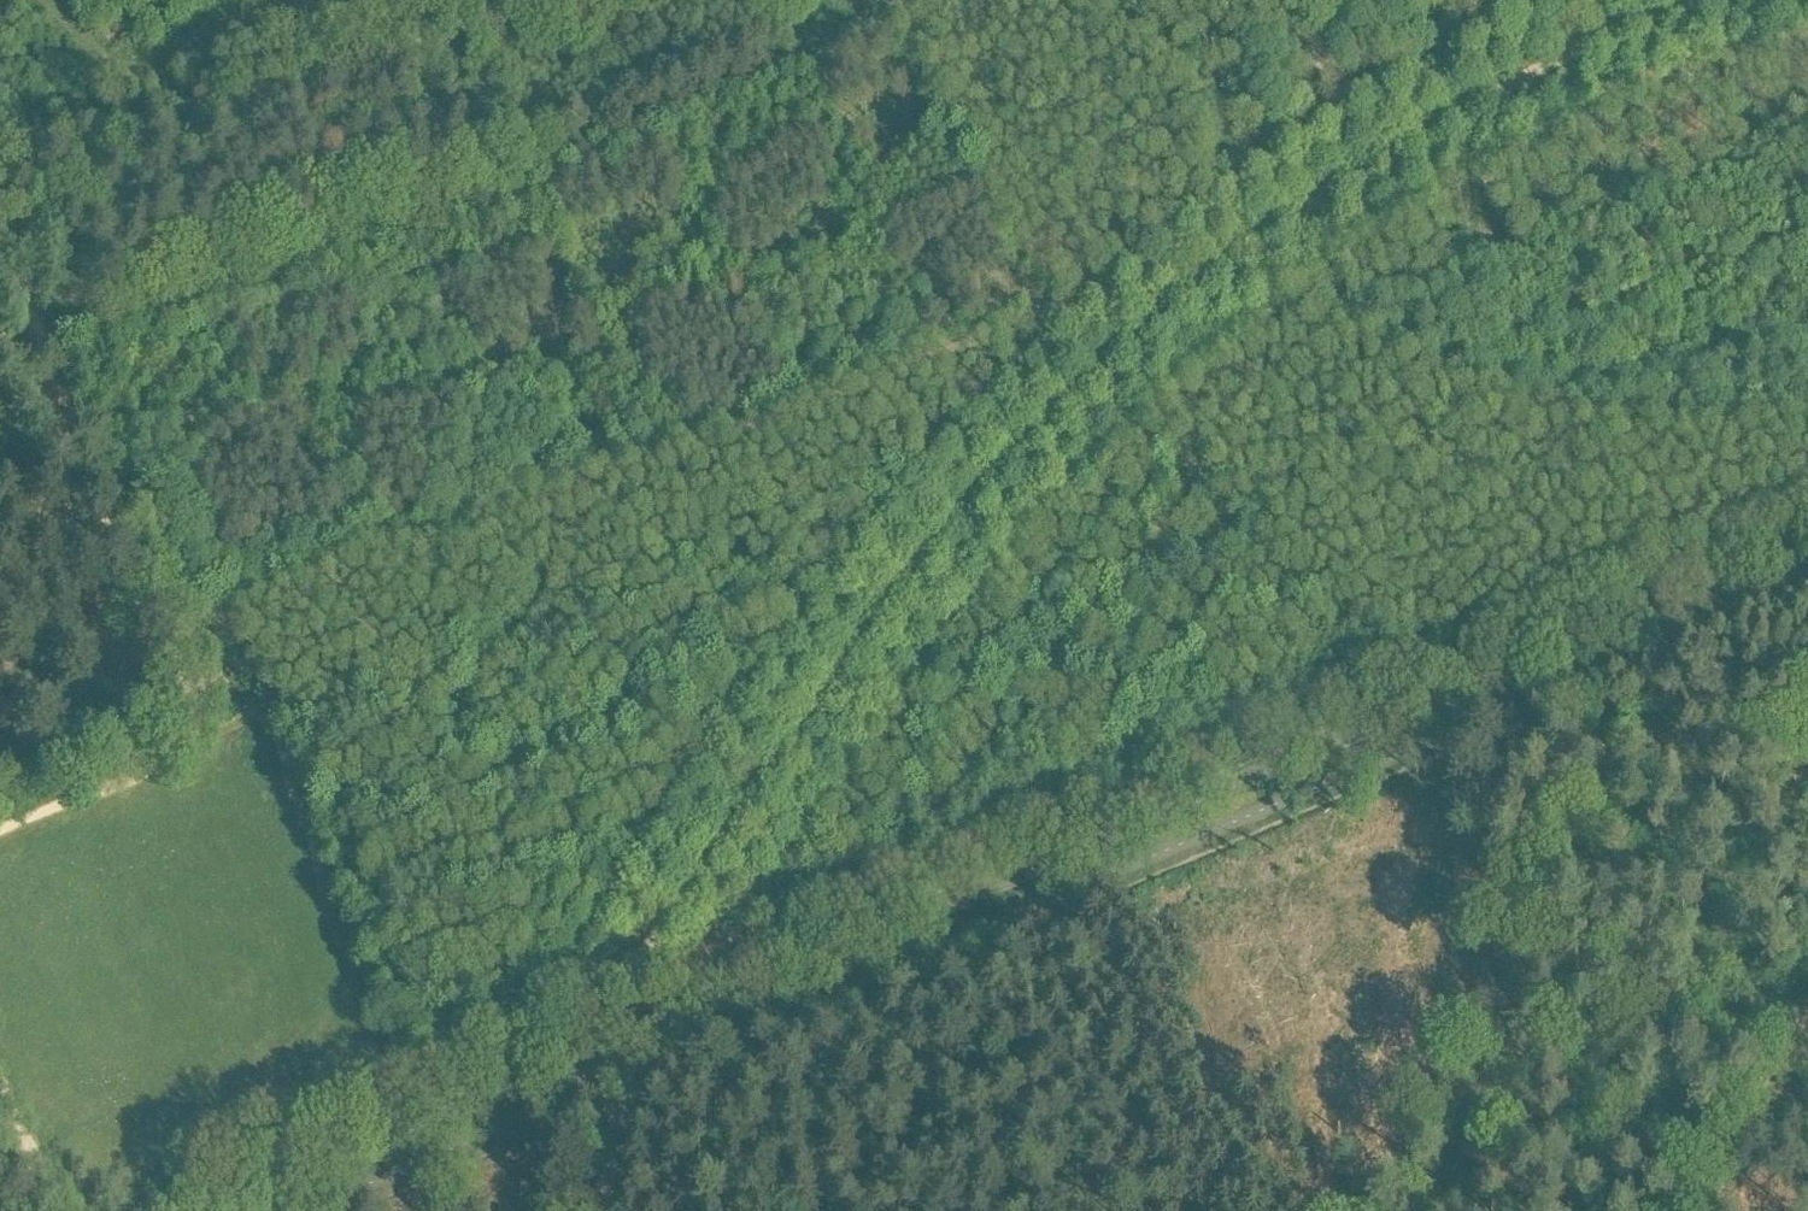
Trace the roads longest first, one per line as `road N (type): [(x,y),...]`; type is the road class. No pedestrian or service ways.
road 1 (track): [(1807,275),(1715,360),(1584,398),(1468,380),(1428,387),(1328,517),(1190,586),(1143,635),(1097,646),(1048,693),(999,713),(842,692),(730,664),(679,665),(561,749),(511,773),(474,771),(461,752),(460,722),(519,638),(596,480)]
road 2 (tertiary): [(212,1210),(1807,543)]
road 3 (track): [(602,1048),(626,988),(746,809),(1082,397),(1336,191)]
road 4 (track): [(835,233),(775,255),(684,248),(618,259),(588,280),(539,350),(471,387),(371,418),(180,420),(57,444),(36,338),(0,235)]
road 5 (track): [(36,338),(531,177),(889,32)]
road 6 (track): [(1191,307),(1145,293),(1097,297),(596,480)]
road 7 (track): [(0,161),(558,0)]
road 8 (track): [(0,832),(151,772),(191,732),(179,665),(73,532),(57,444)]
road 9 (track): [(596,480),(162,640)]
road 10 (track): [(301,0),(0,86)]
road 11 (track): [(596,480),(561,368),(531,177)]
road 12 (track): [(1440,127),(1626,31),(1711,0)]
road 13 (track): [(898,0),(889,32),(898,69),(881,154),(869,189),(835,233)]
road 14 (track): [(1269,0),(1342,92),(1440,127)]
road 15 (track): [(962,341),(940,304),(868,263),(835,233)]
road 16 (track): [(602,1048),(613,1210)]
road 17 (track): [(62,1210),(0,1082)]
road 18 (track): [(1336,191),(1440,127)]

